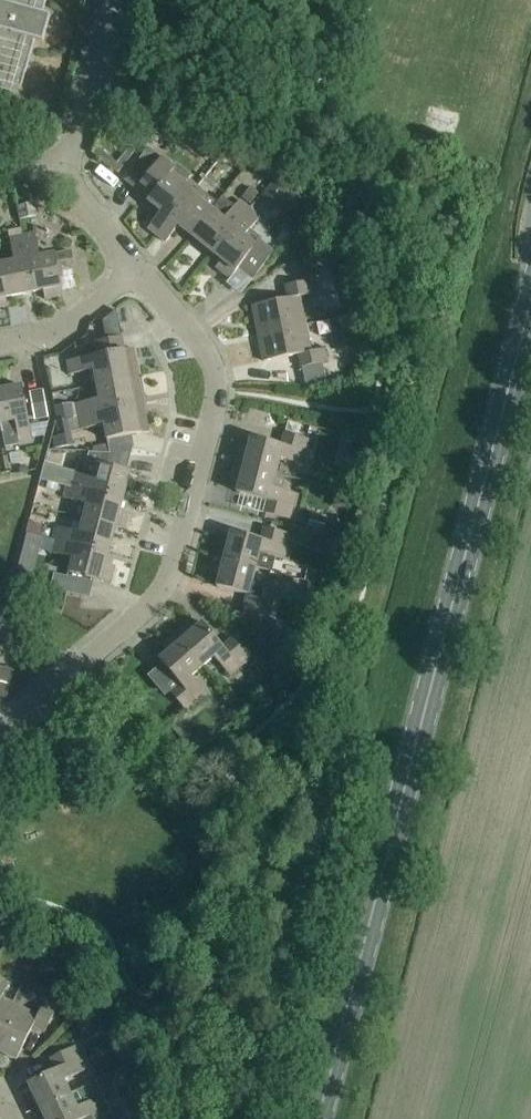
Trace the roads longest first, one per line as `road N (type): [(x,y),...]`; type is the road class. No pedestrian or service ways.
road 1 (primary): [(319,1118),(530,305)]
road 2 (residential): [(135,267),(219,372),(223,392),(180,571),(162,599),(0,739)]
road 3 (residential): [(67,183),(104,40),(94,0)]
road 4 (residential): [(0,349),(25,347),(135,267)]

